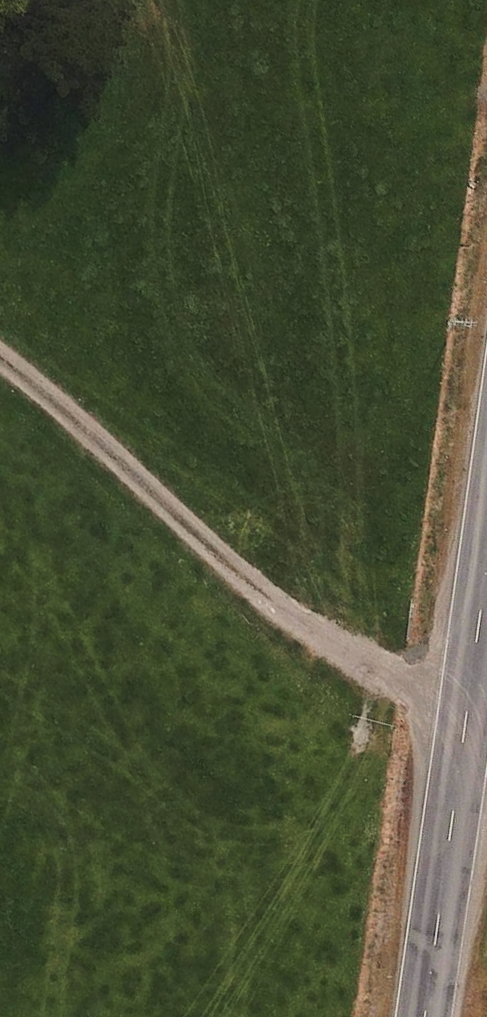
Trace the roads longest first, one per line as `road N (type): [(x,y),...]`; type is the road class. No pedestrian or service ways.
road 1 (track): [(467,701),(353,660),(244,581),(0,356)]
road 2 (secondary): [(423,1016),(486,556)]

